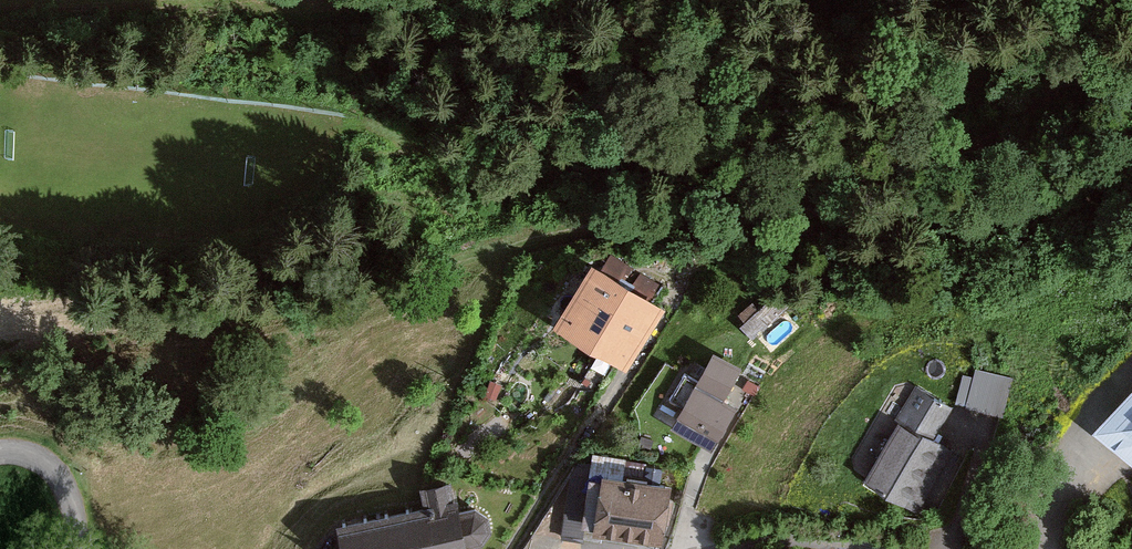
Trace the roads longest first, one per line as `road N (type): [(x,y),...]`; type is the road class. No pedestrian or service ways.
road 1 (track): [(830,215),(712,213),(587,228),(250,317),(0,334)]
road 2 (track): [(1131,189),(973,213),(830,215)]
road 3 (residential): [(76,548),(60,474),(31,456),(0,453)]

